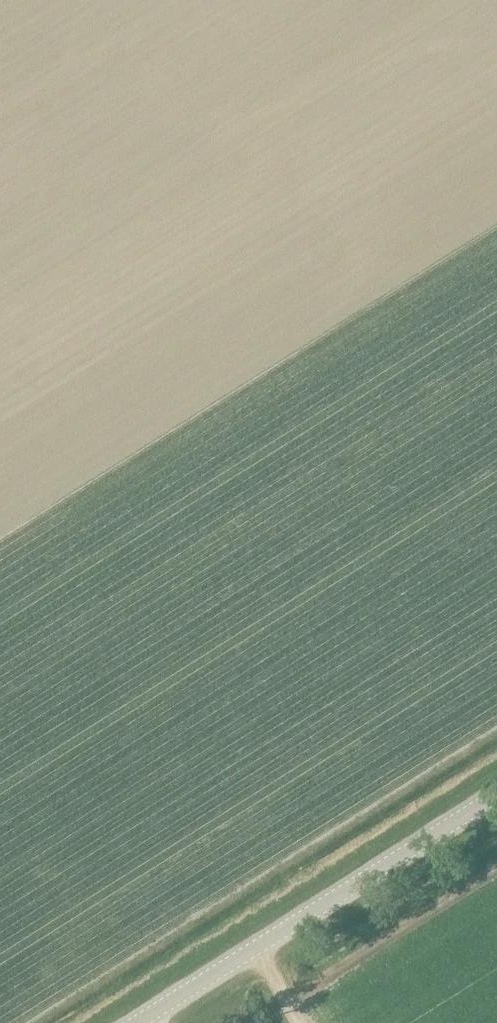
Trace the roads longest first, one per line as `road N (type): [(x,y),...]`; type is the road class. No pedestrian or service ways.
road 1 (unclassified): [(138,1022),(496,796)]

